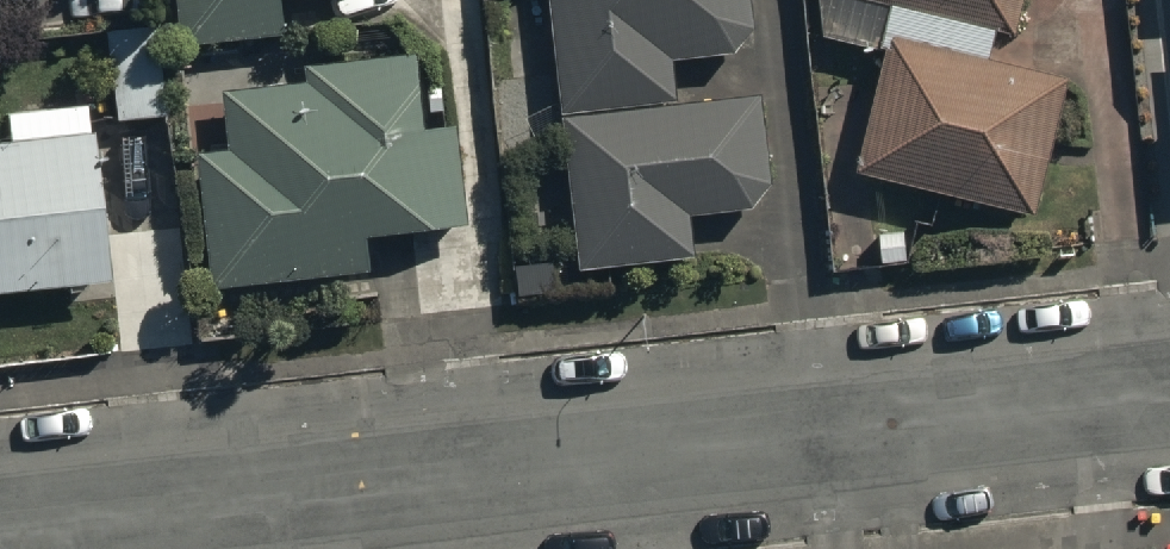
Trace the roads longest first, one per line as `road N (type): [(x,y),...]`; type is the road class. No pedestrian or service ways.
road 1 (residential): [(0,527),(1169,389)]

